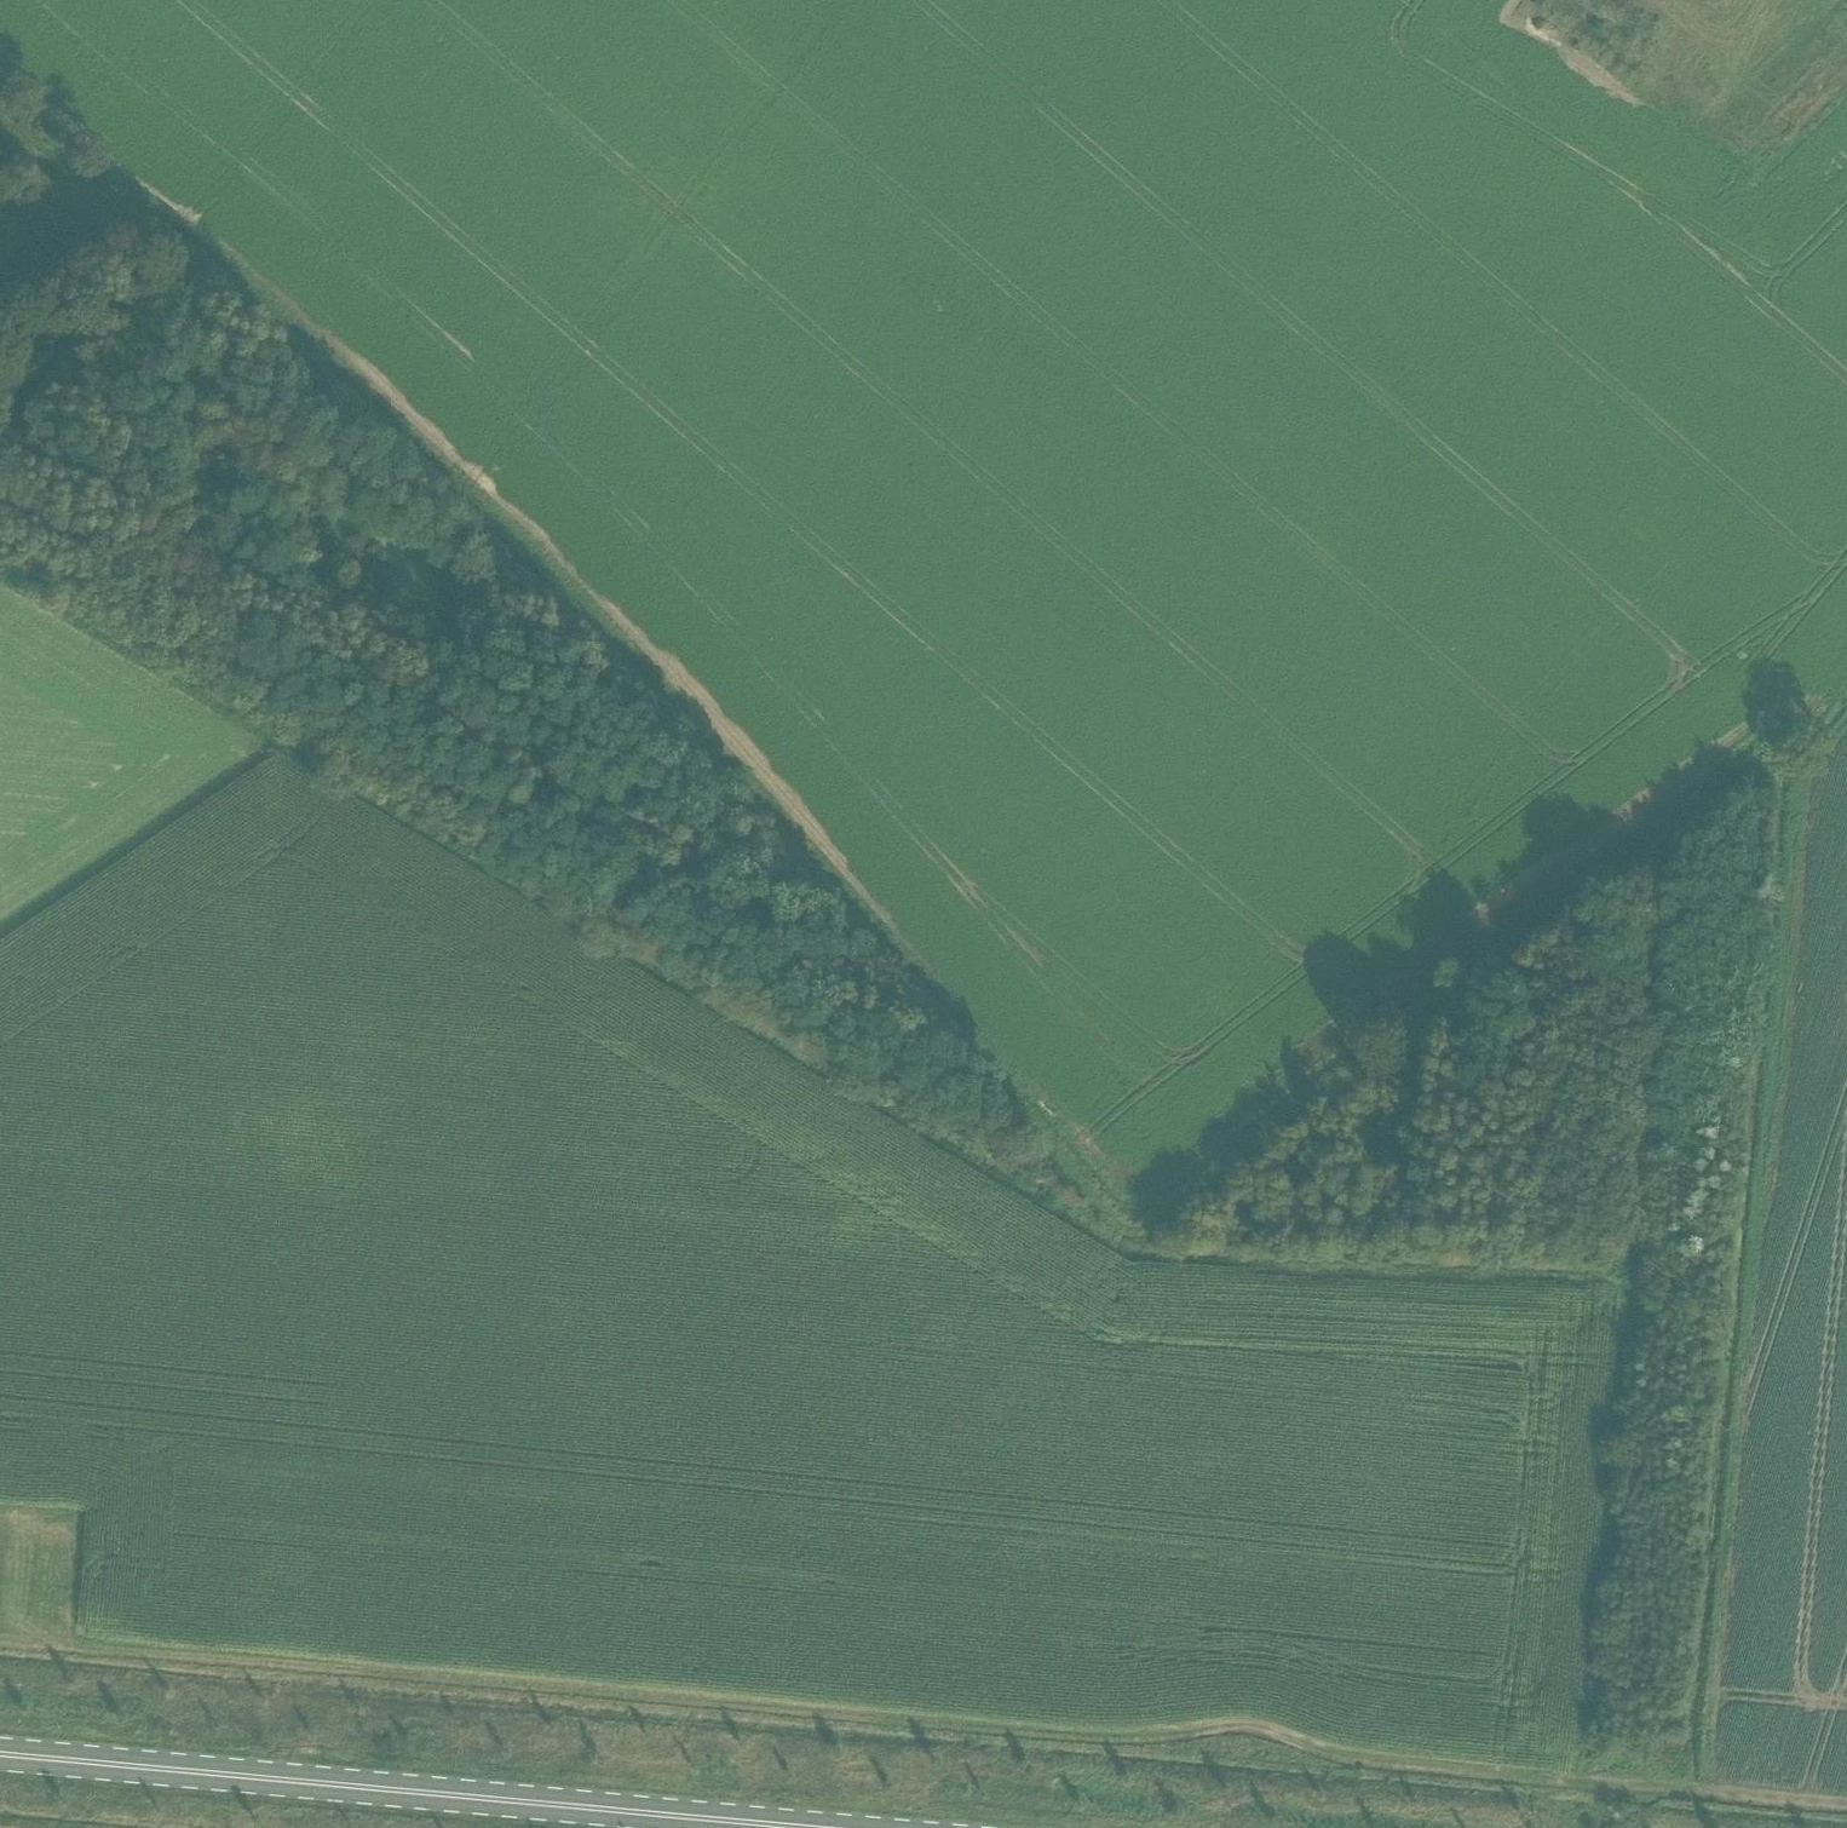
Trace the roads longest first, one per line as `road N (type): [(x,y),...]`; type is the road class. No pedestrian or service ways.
road 1 (track): [(0,1640),(1076,1737),(1259,1730),(1358,1760),(1846,1804)]
road 2 (secondary): [(803,1827),(0,1756)]

